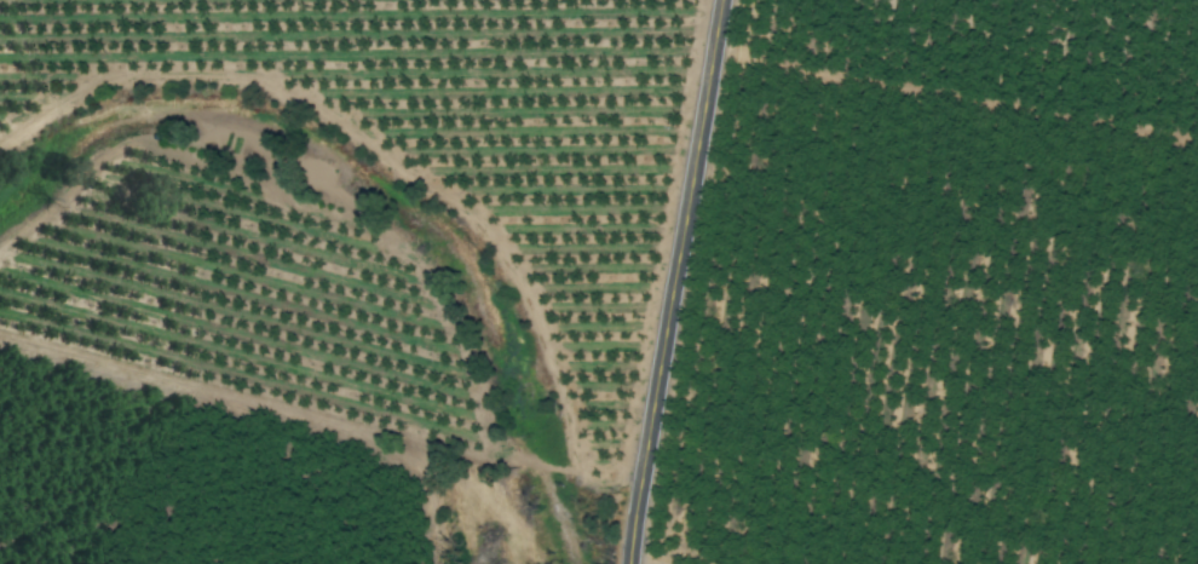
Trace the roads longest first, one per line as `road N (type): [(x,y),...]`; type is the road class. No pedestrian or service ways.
road 1 (residential): [(720,0),(627,563)]

